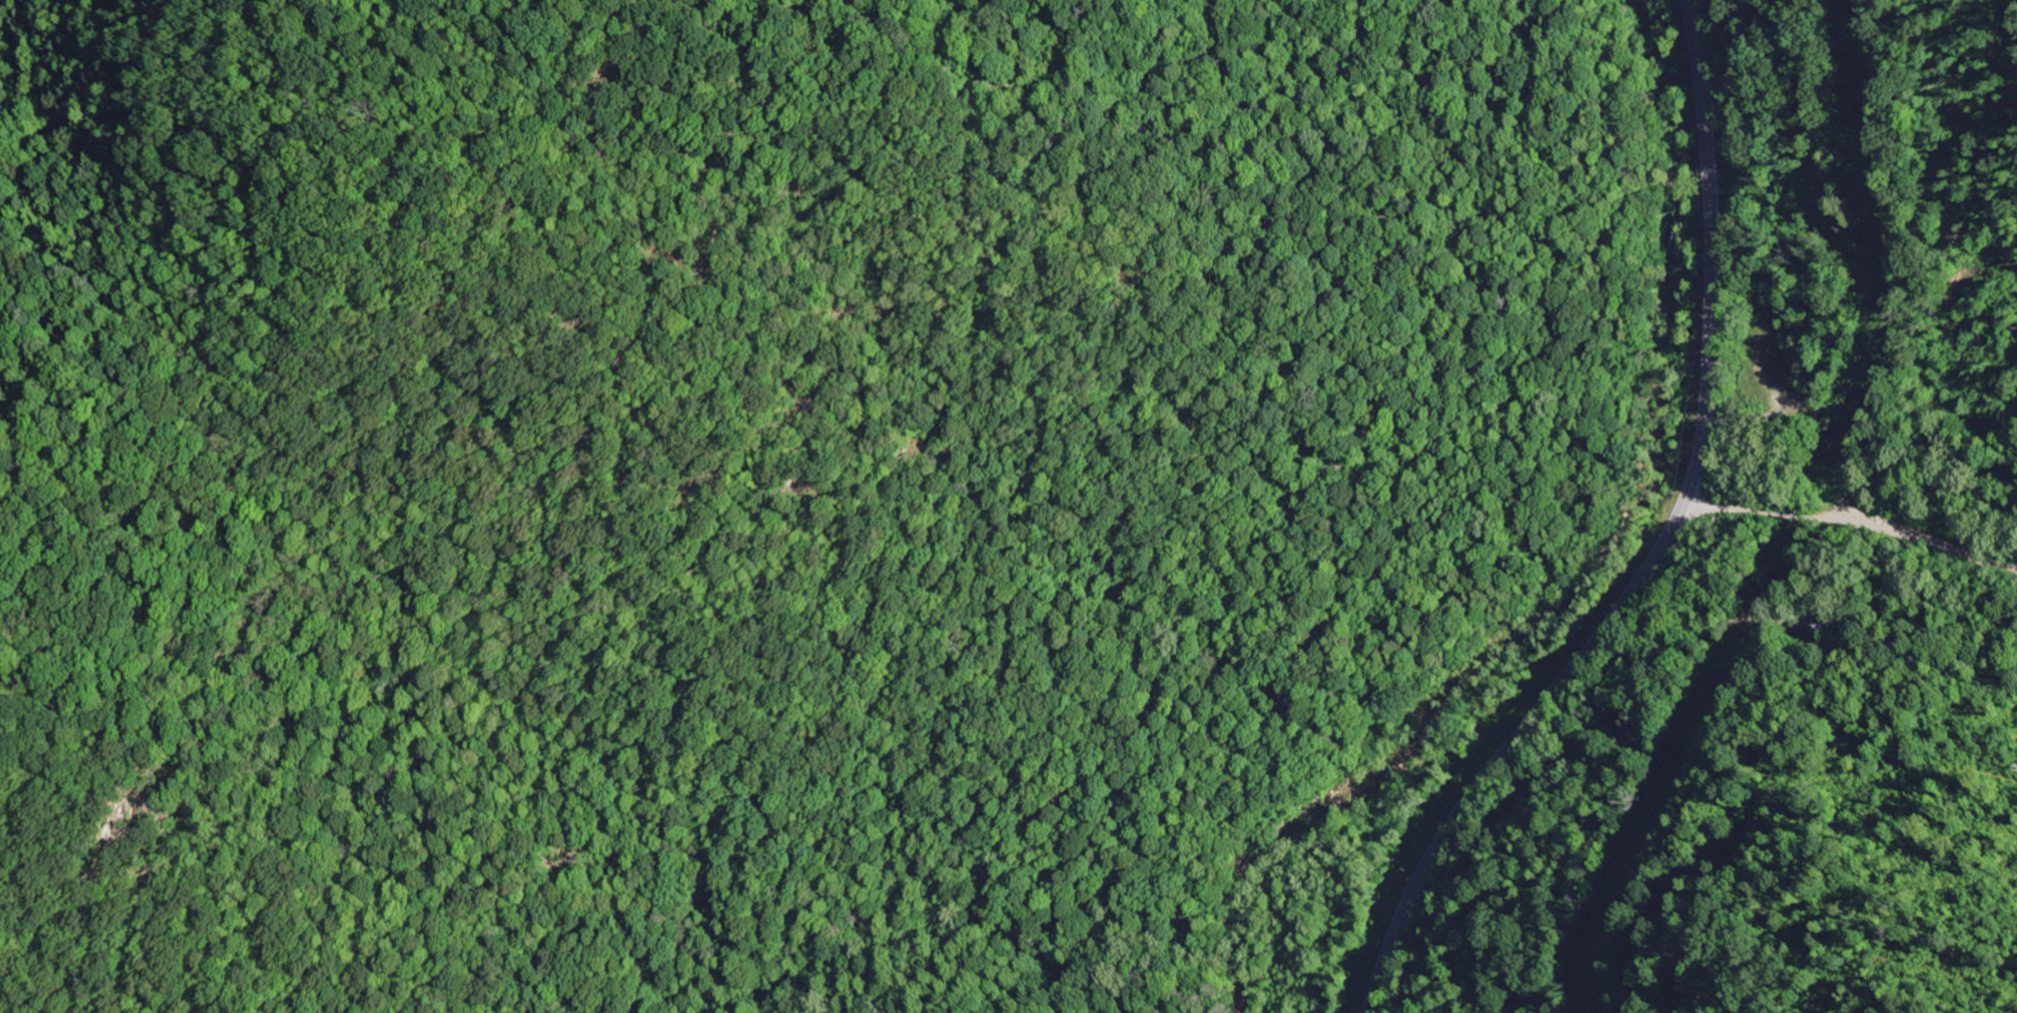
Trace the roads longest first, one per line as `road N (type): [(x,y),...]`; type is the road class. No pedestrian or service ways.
road 1 (secondary): [(1370,1012),(1404,911),(1440,841),(1615,618),(1690,490),(1706,419),(1713,269),(1708,149),(1688,0)]
road 2 (track): [(1690,490),(1840,513),(2016,562)]

